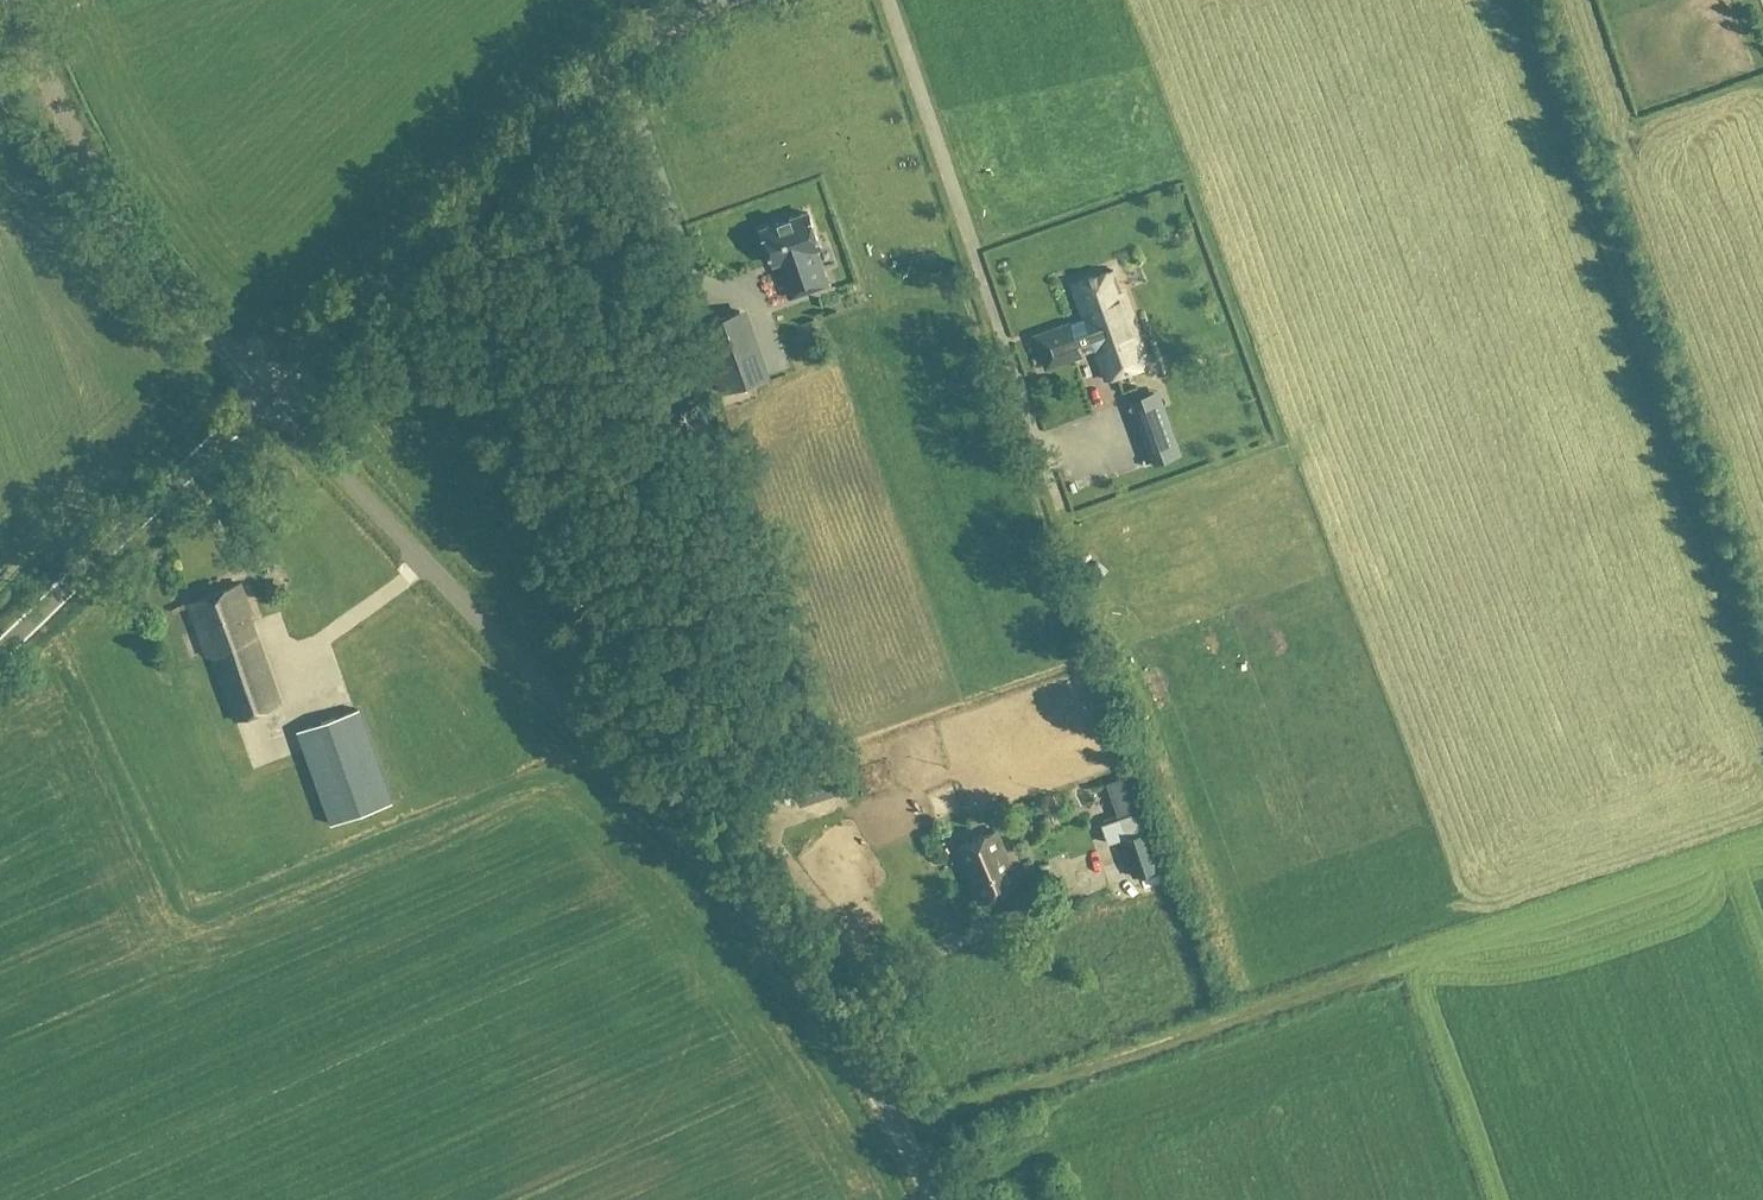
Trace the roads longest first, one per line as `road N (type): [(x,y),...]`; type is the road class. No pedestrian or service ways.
road 1 (unclassified): [(928,1199),(840,1043),(745,909),(263,393)]
road 2 (residential): [(263,393),(611,67),(706,0)]
road 3 (unclassified): [(263,393),(176,305),(127,238),(12,0)]
road 4 (unclassified): [(0,648),(263,393)]

